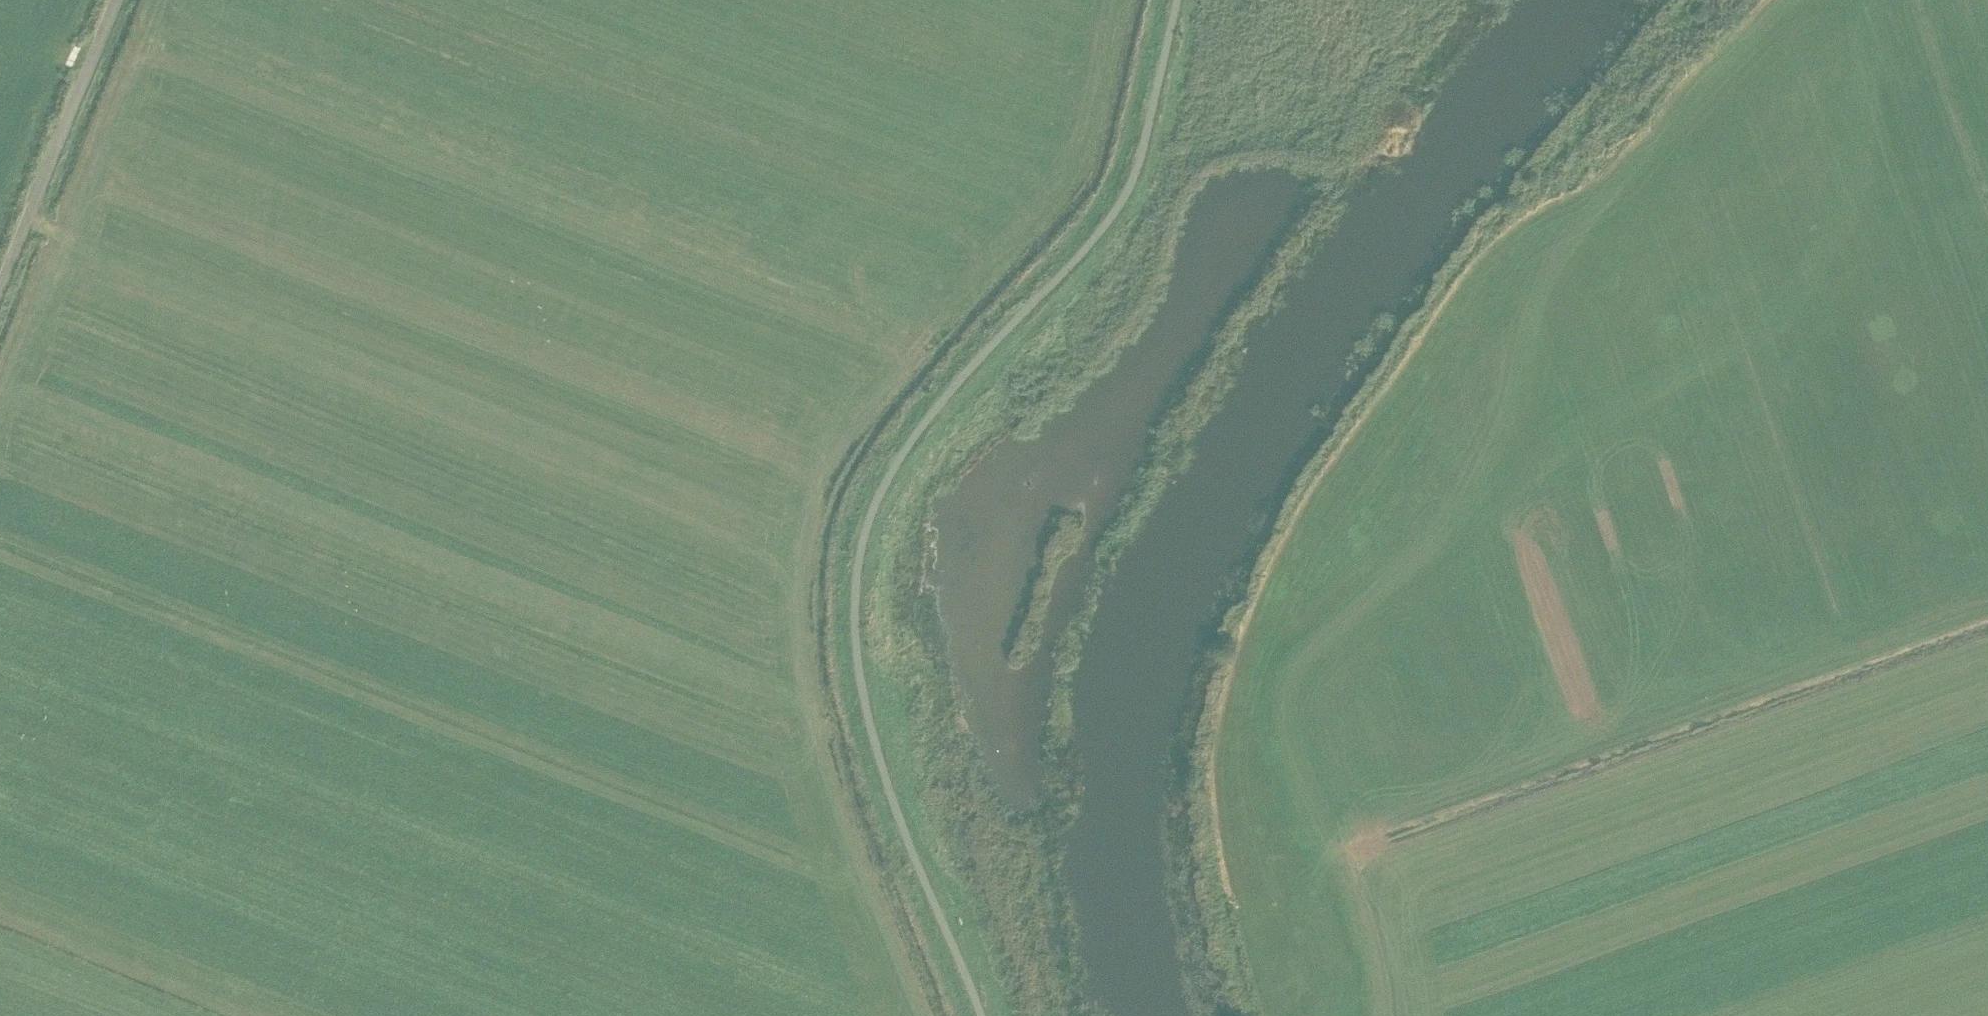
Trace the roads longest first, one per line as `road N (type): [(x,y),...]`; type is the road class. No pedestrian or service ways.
road 1 (unclassified): [(0,287),(113,0)]

